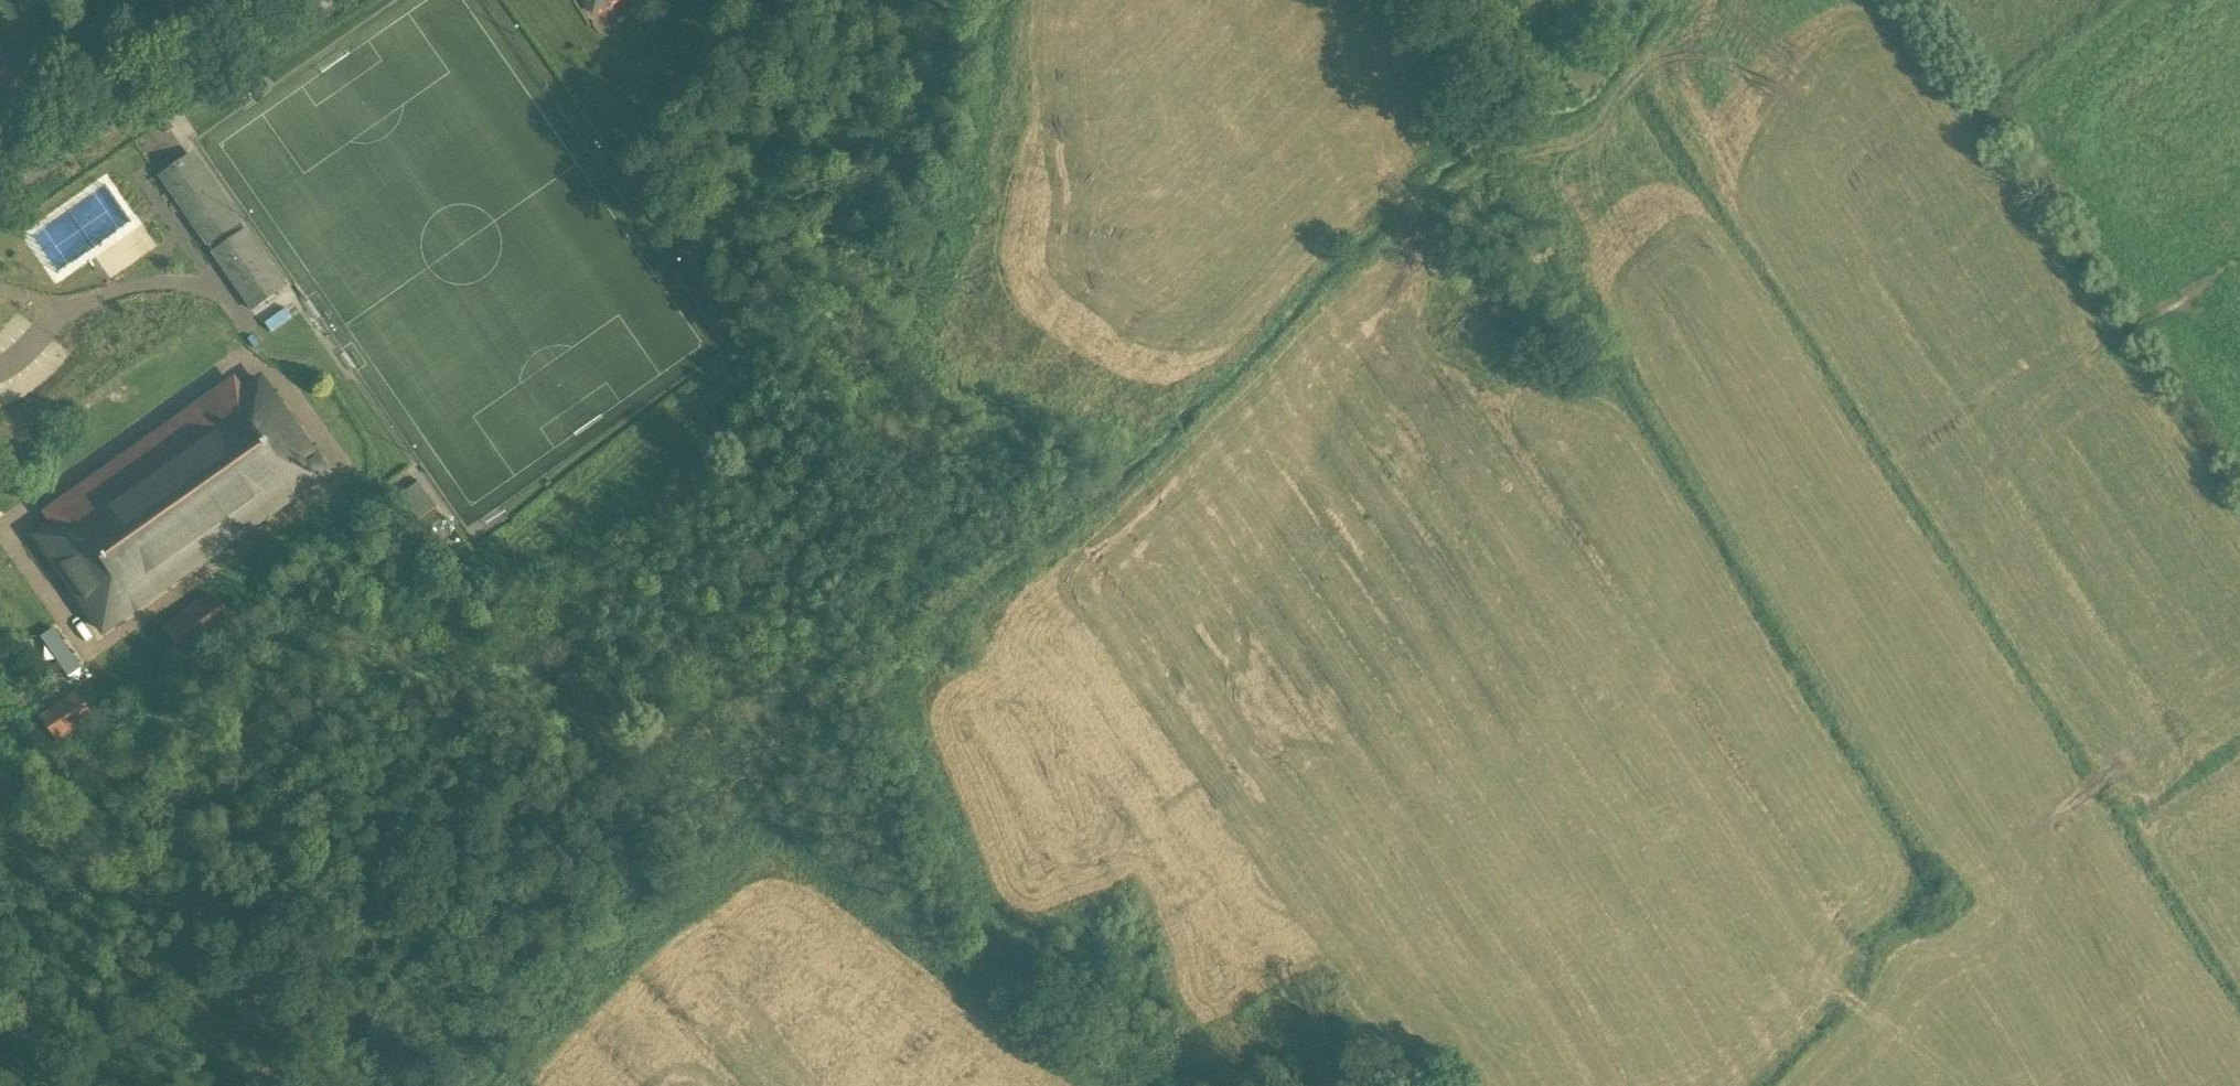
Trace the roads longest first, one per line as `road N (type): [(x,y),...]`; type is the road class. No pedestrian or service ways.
road 1 (track): [(2159,1085),(2075,815),(2124,778),(2001,474),(2098,350),(2239,256)]

